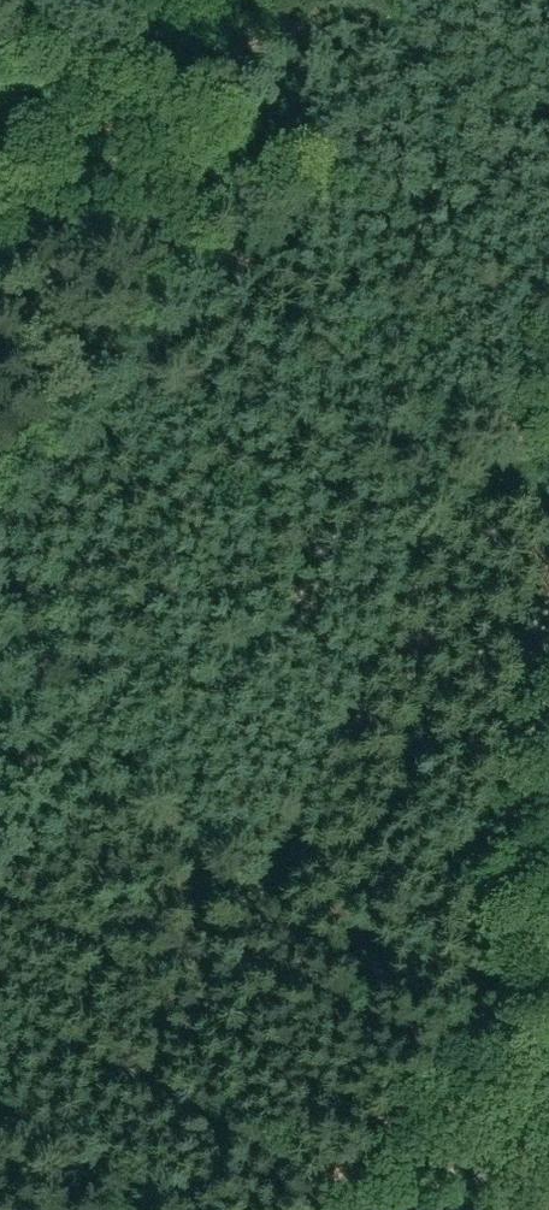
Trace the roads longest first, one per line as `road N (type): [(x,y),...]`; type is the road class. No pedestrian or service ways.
road 1 (track): [(454,1209),(548,1130)]

